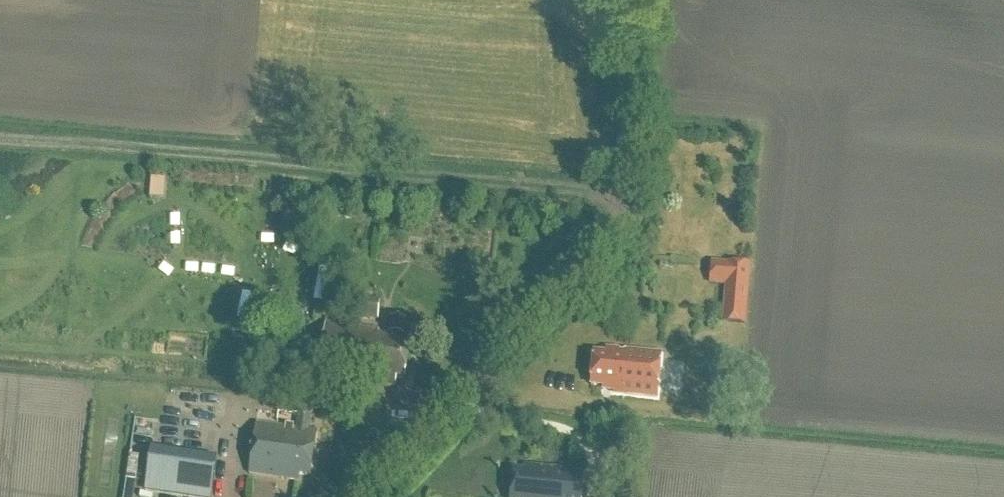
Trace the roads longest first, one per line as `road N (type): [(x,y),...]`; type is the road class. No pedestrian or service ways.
road 1 (unclassified): [(360,496),(602,237),(621,197),(628,148),(626,0)]

